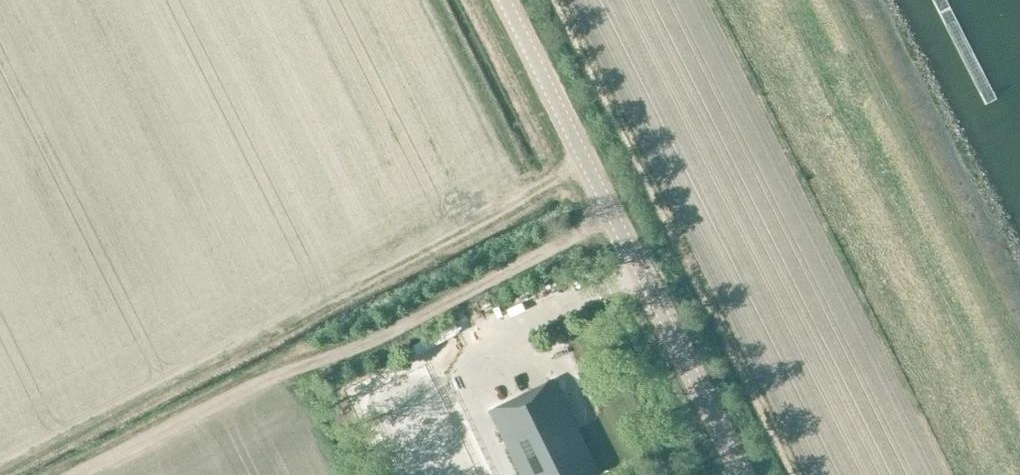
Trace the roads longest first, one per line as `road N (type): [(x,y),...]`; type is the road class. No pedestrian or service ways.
road 1 (track): [(80,474),(272,374),(366,347),(612,213)]
road 2 (tertiary): [(744,474),(504,0)]
road 3 (track): [(193,376),(586,162)]
road 4 (track): [(502,336),(639,266)]

